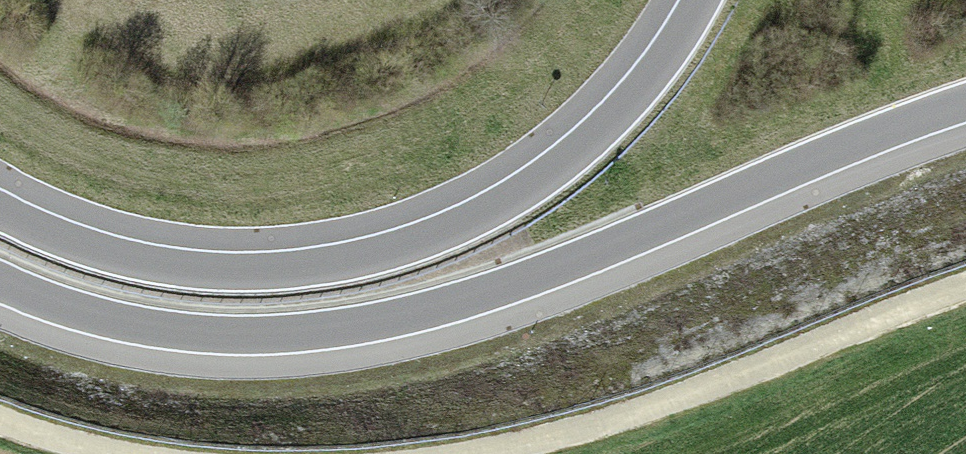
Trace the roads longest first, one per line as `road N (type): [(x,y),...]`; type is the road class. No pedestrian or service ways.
road 1 (trunk): [(0,292),(98,326),(186,340),(281,341),(381,327),(548,277),(965,109)]
road 2 (motorway): [(691,0),(636,84),(570,148),(497,199),(379,247),(289,263),(198,263),(112,248),(0,202)]
road 3 (track): [(522,453),(734,395),(894,319),(965,300)]

